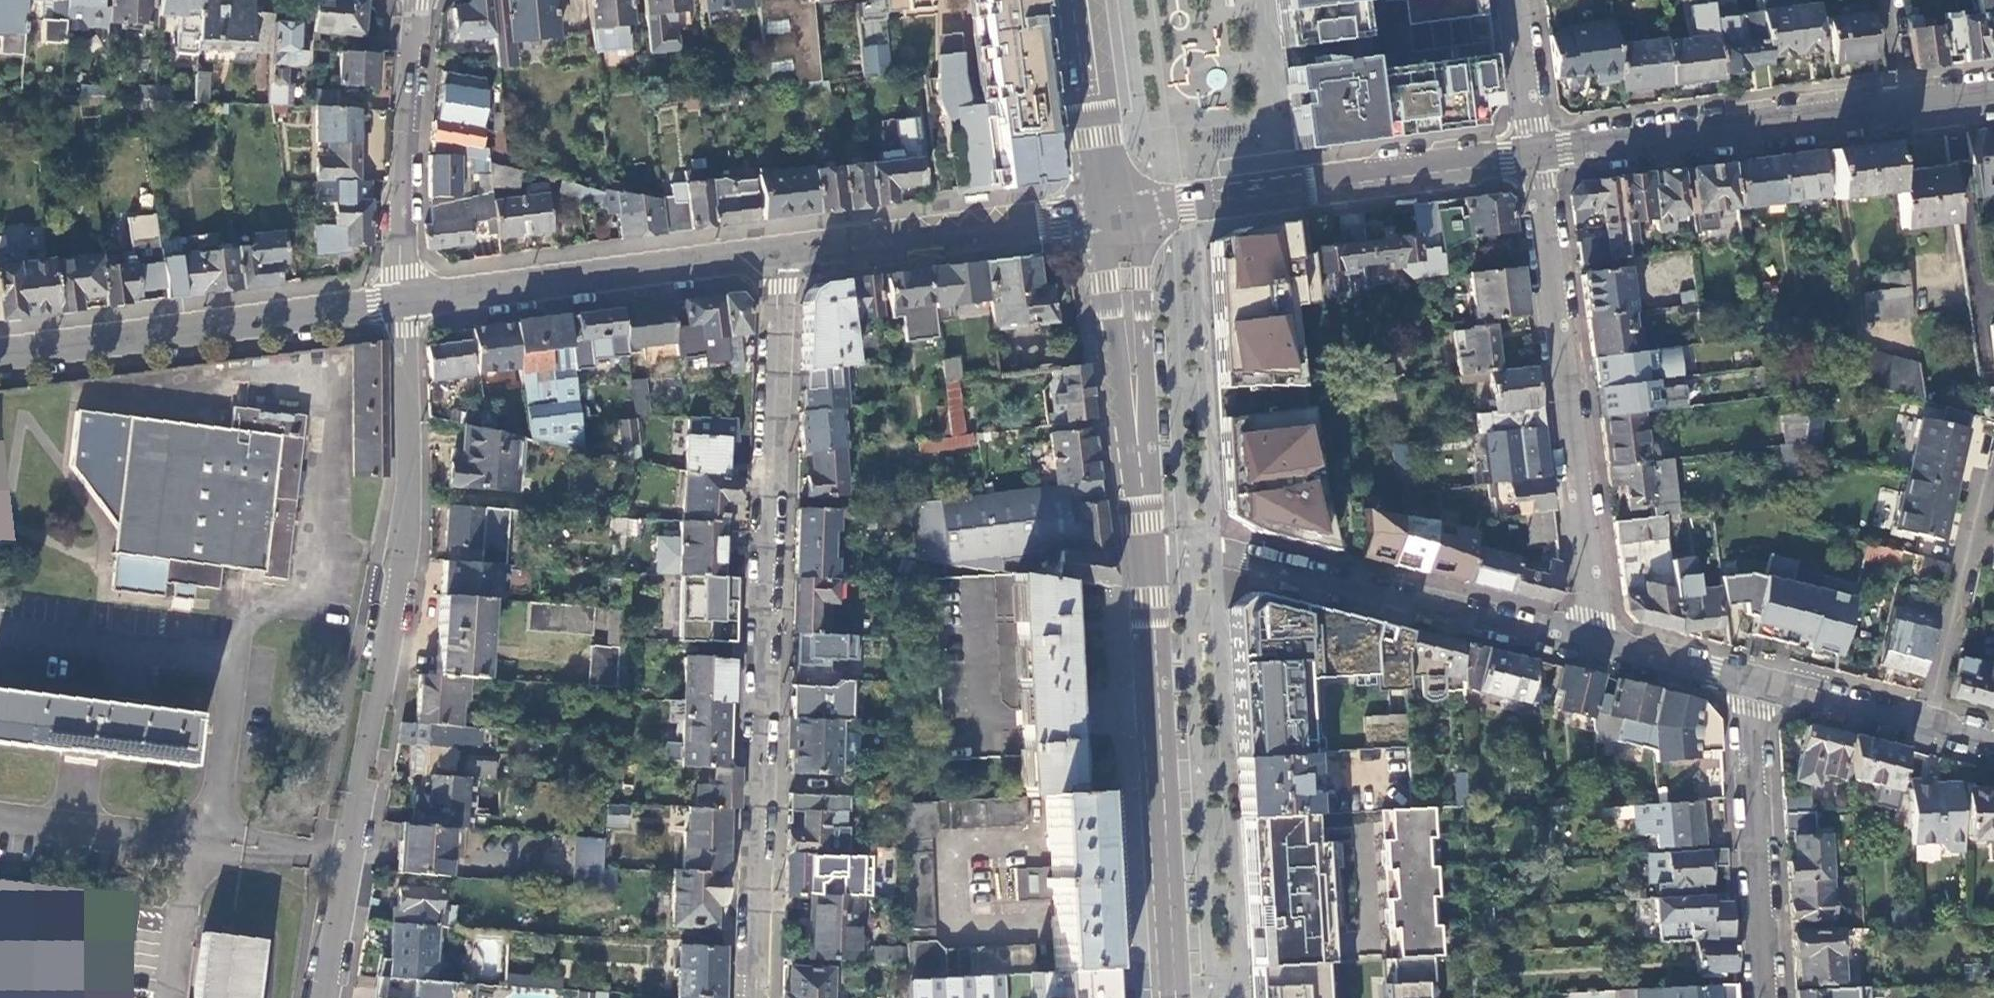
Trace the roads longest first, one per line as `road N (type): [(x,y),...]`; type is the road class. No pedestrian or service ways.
road 1 (residential): [(783,251),(757,997)]
road 2 (residential): [(321,997),(405,530),(404,298)]
road 3 (residential): [(1598,648),(1537,154)]
road 4 (residential): [(1598,648),(1145,542)]
road 5 (primary): [(1145,542),(1174,997)]
road 6 (tertiary): [(1114,210),(1537,154)]
road 7 (tertiary): [(0,353),(404,298)]
road 8 (tertiary): [(404,298),(783,251)]
road 9 (tertiary): [(1537,154),(1900,106)]
road 10 (tertiary): [(783,251),(1114,210)]
road 11 (primary): [(1114,210),(1145,542)]
road 12 (residential): [(1768,997),(1757,681)]
road 13 (residential): [(404,298),(400,184),(418,0)]
road 14 (residential): [(1993,740),(1757,681)]
road 15 (primary): [(1082,0),(1114,210)]
road 16 (residential): [(1757,681),(1598,648)]
road 17 (residential): [(1537,154),(1519,0)]

